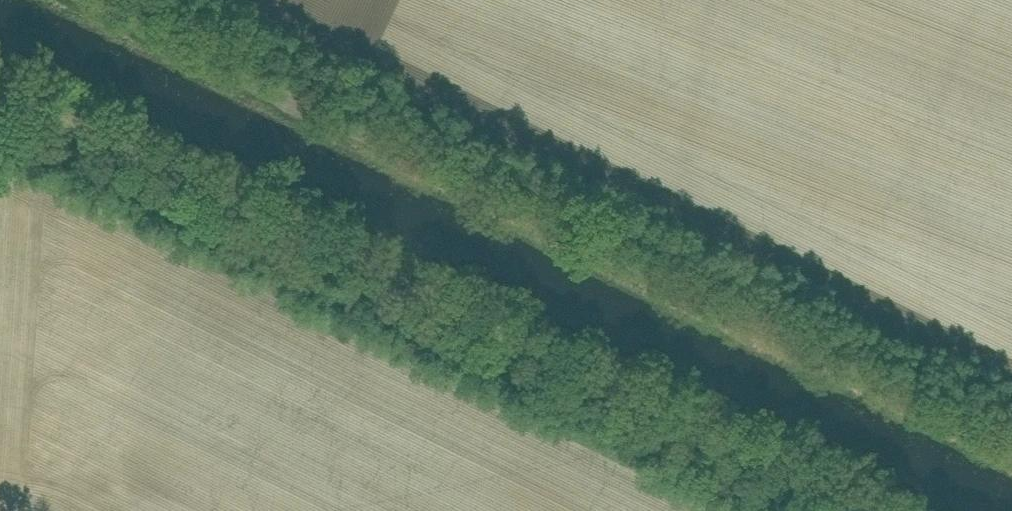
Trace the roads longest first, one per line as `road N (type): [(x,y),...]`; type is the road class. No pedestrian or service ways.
road 1 (track): [(100,0),(1011,443)]
road 2 (unclassified): [(856,510),(0,89)]

